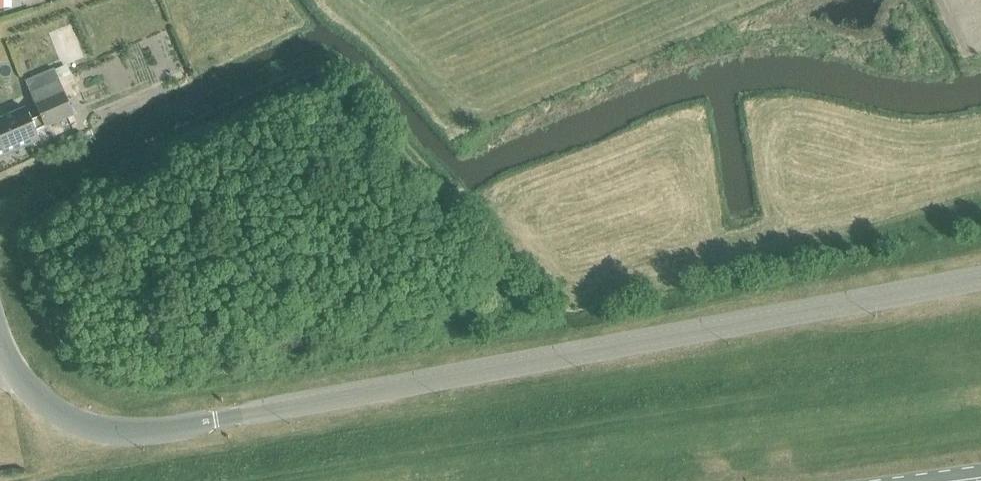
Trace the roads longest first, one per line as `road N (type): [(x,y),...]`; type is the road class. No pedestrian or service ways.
road 1 (unclassified): [(980,279),(147,433),(75,423)]

